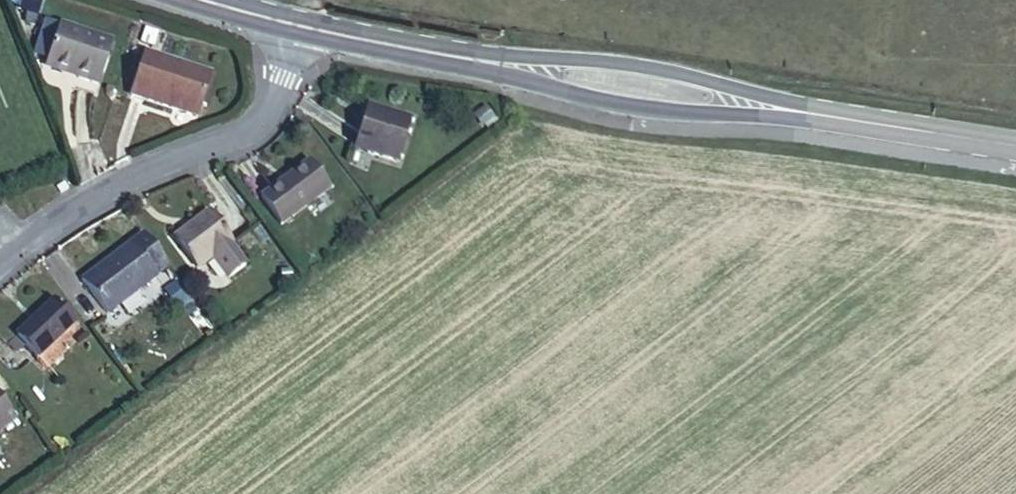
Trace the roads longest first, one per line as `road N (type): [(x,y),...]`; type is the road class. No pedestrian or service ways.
road 1 (residential): [(304,30),(278,100),(260,123),(148,176),(0,271)]
road 2 (secondary): [(491,62),(634,106),(821,117)]
road 3 (secondary): [(821,117),(637,69),(491,62)]
road 4 (secondary): [(1015,145),(821,117)]
road 5 (secondary): [(491,62),(304,30)]

